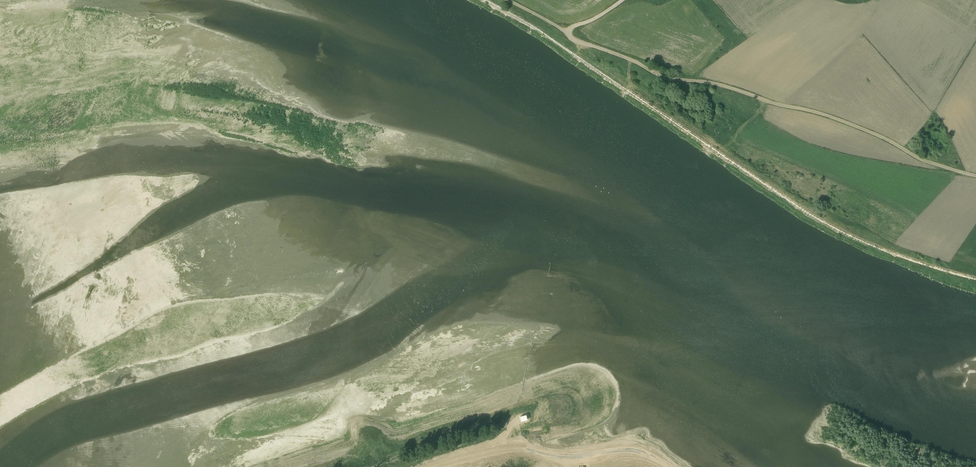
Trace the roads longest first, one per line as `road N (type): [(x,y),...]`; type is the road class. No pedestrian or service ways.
road 1 (track): [(975,176),(830,116),(728,87),(667,80),(568,32)]

